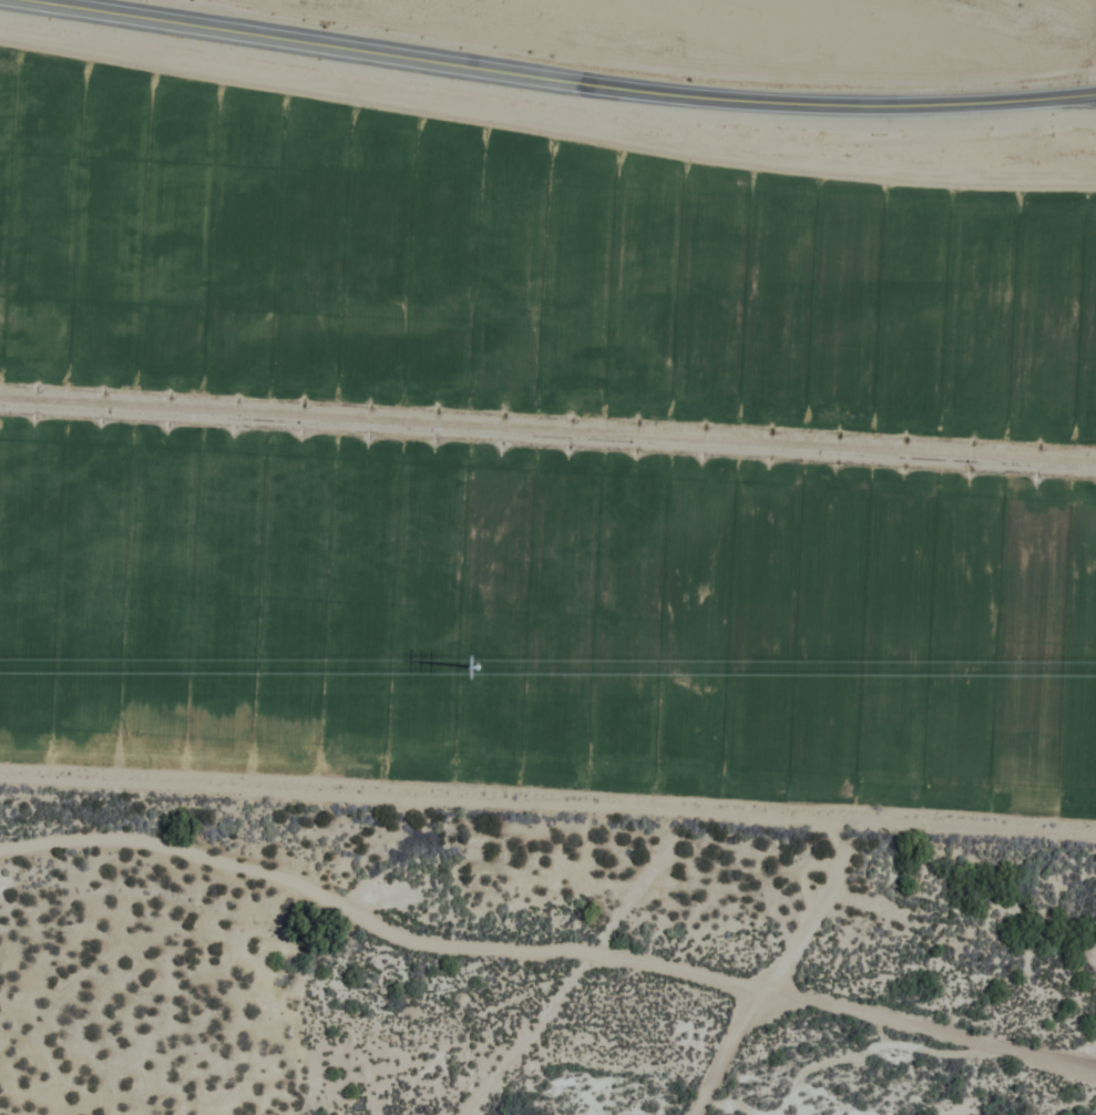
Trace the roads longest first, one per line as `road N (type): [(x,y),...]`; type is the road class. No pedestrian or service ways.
road 1 (secondary): [(0,1),(648,98),(852,109),(1043,105),(1095,95)]

